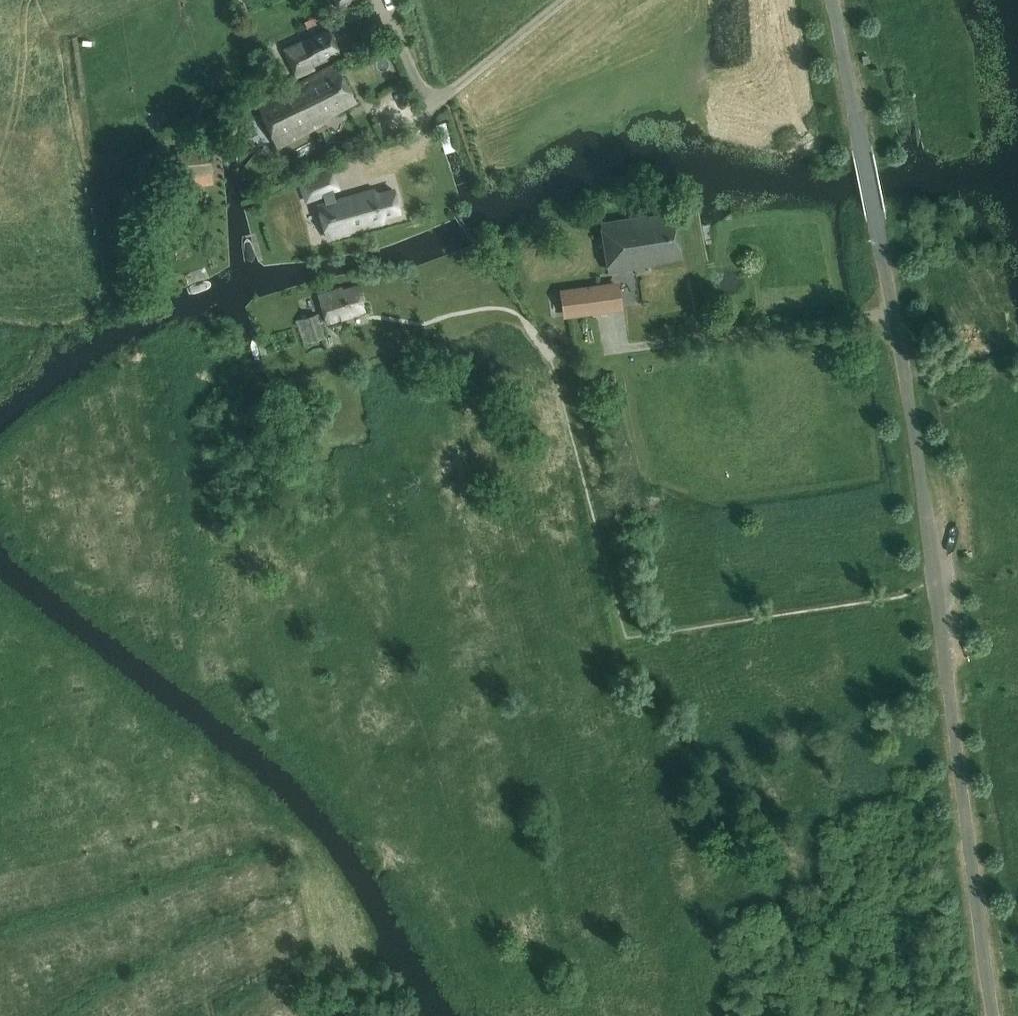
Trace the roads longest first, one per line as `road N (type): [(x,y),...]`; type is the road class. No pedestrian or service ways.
road 1 (unclassified): [(994,1015),(906,383),(832,0)]

